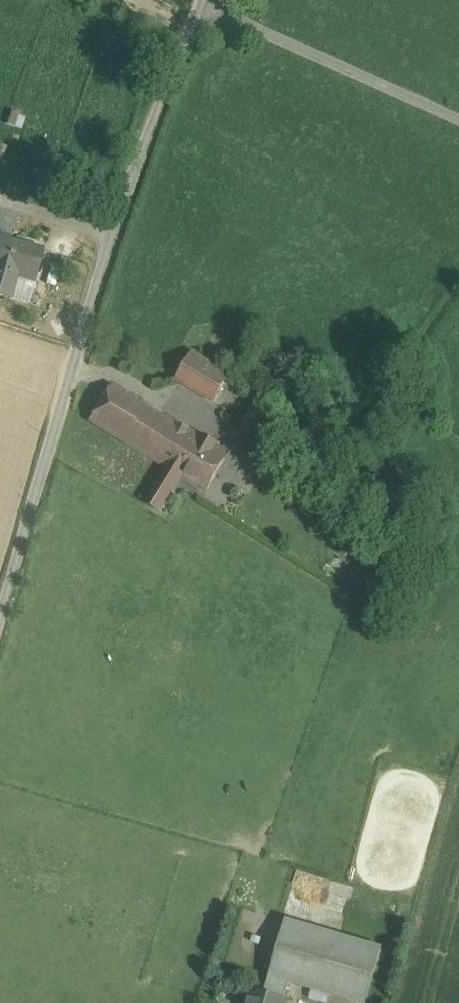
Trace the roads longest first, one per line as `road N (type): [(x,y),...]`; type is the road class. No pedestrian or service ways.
road 1 (unclassified): [(0,629),(133,169),(205,0)]
road 2 (track): [(458,121),(200,12)]

